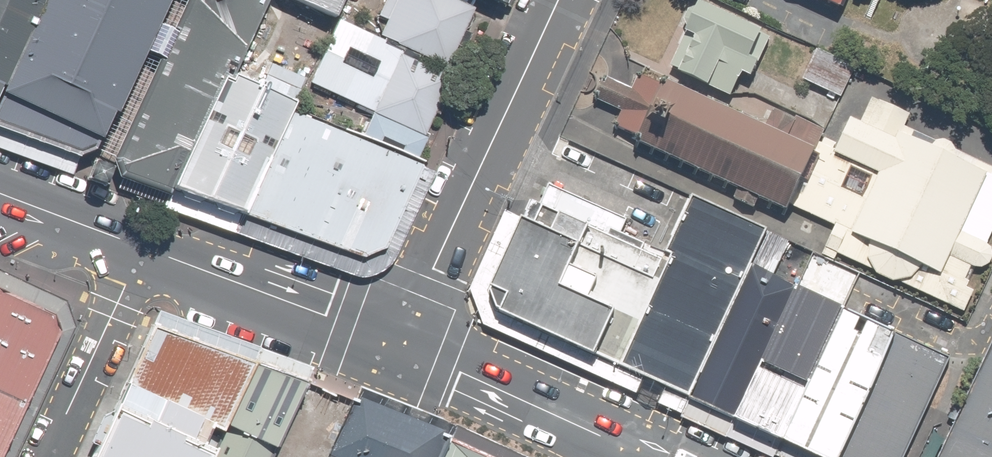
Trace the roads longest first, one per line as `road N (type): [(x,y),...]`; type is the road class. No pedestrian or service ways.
road 1 (residential): [(558,0),(397,345)]
road 2 (secondary): [(141,248),(397,345)]
road 3 (secondary): [(397,345),(622,447)]
road 4 (residential): [(47,456),(141,248)]
road 5 (secondary): [(0,196),(141,248)]

